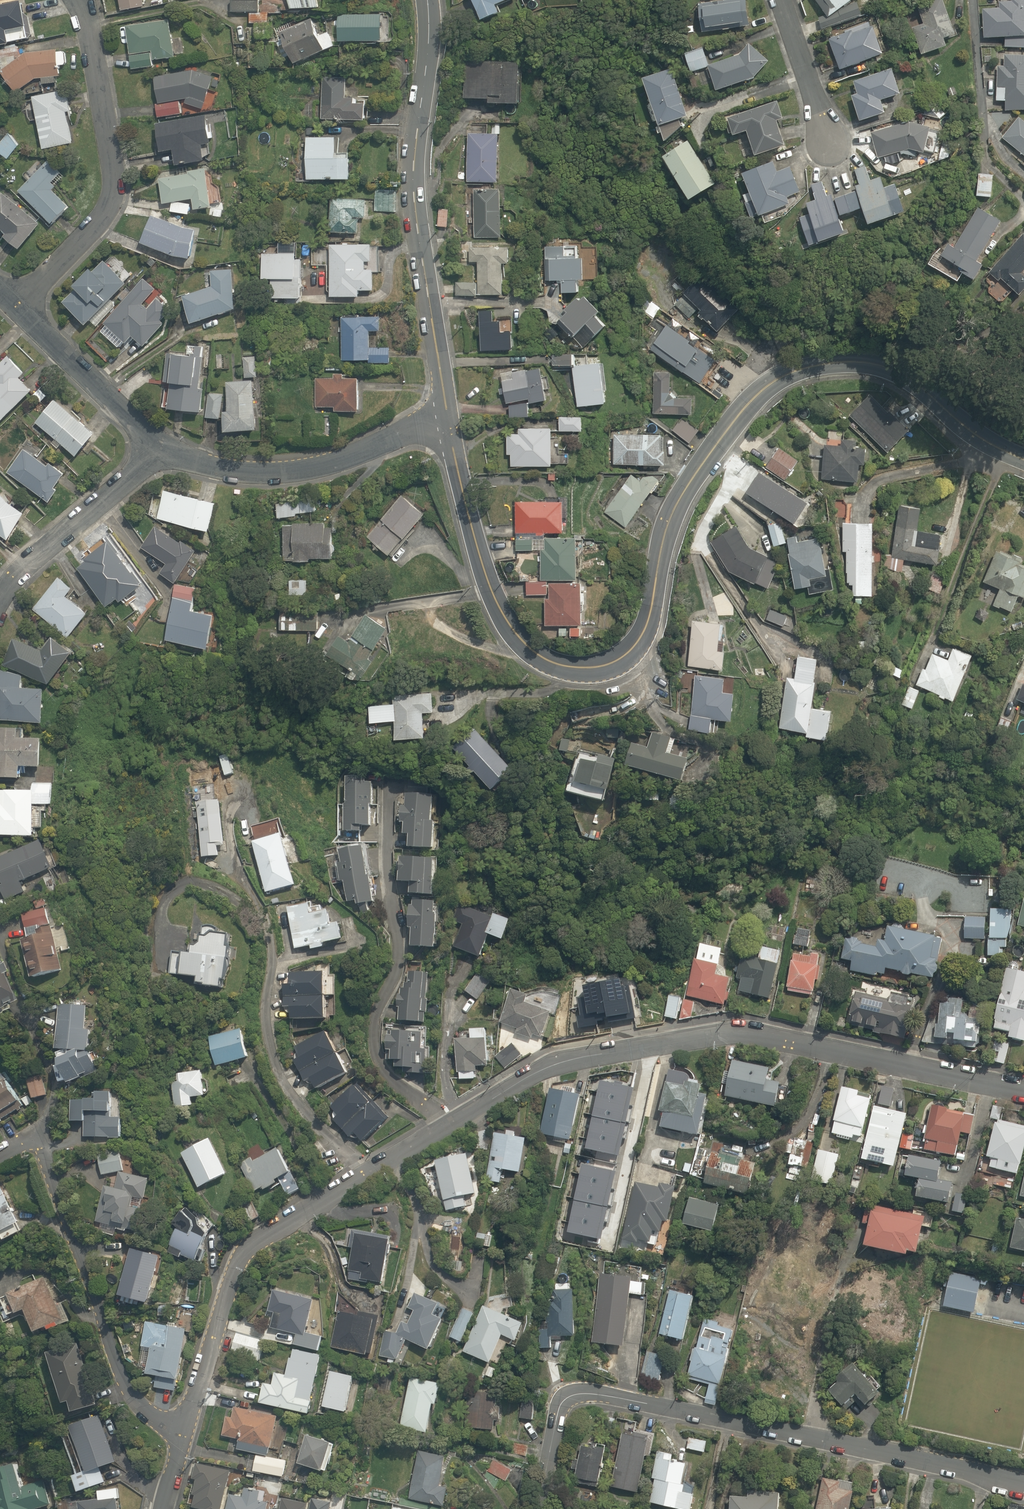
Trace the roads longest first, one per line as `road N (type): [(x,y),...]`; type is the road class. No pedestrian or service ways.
road 1 (residential): [(448,422),(494,596),(518,638),(545,661),(573,670),(606,667),(628,653),(646,628),(675,507),(727,427),(771,382),(797,369),(857,361),(885,367),(1023,459)]
road 2 (residential): [(445,1126),(533,1074),(576,1059),(739,1033),(1023,1092)]
road 3 (residential): [(539,1508),(558,1410),(582,1393),(1023,1484)]
road 4 (residential): [(428,0),(414,199),(448,422)]
road 5 (residential): [(0,1159),(37,1137),(127,1386),(145,1411),(184,1428)]
road 6 (residential): [(81,0),(114,189),(104,218),(17,307)]
road 7 (residential): [(184,1428),(246,1248),(362,1176)]
road 8 (residential): [(445,1126),(381,1070),(372,1047),(374,1017),(400,959),(387,861)]
road 9 (residential): [(161,448),(217,467),(312,469),(448,422)]
road 10 (residential): [(362,1176),(286,1089),(270,1050),(262,1014),(275,934),(268,915)]
road 11 (residential): [(0,596),(161,448)]
road 12 (residential): [(17,307),(161,448)]
road 13 (residential): [(828,139),(782,0)]

